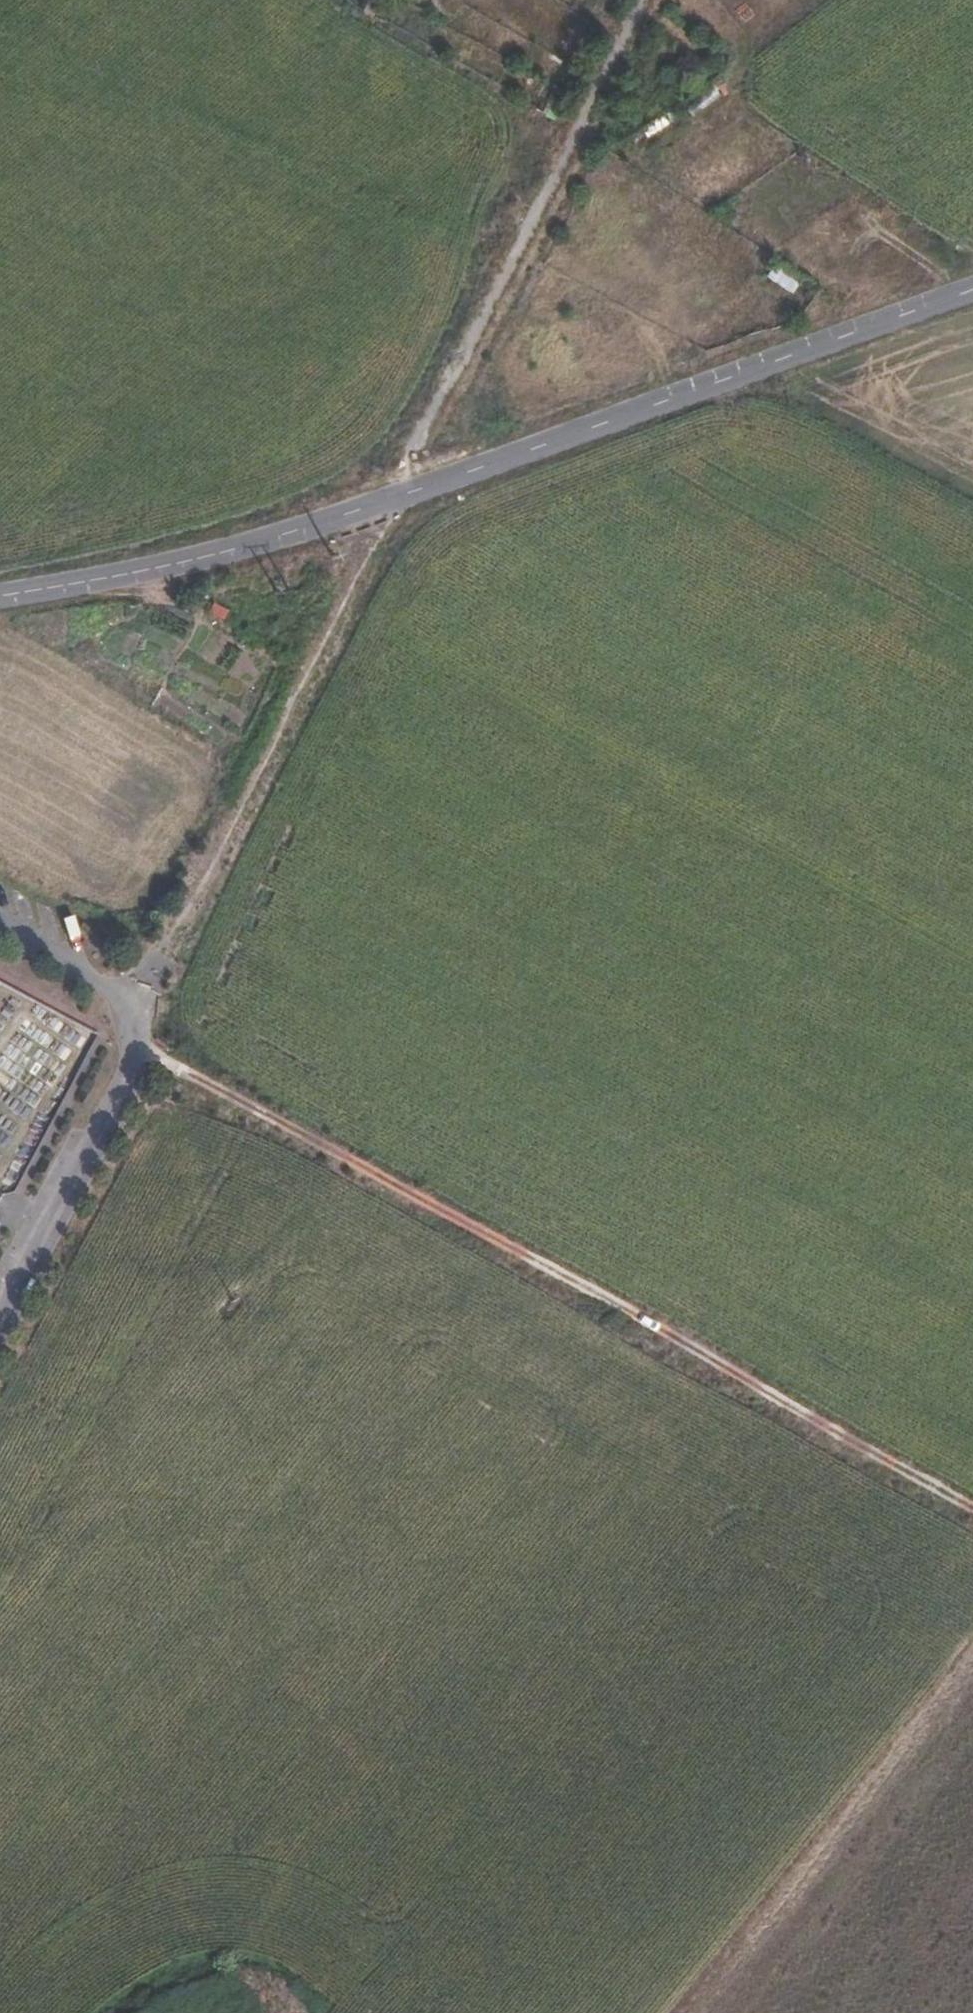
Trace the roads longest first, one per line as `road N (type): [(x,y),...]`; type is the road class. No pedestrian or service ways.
road 1 (tertiary): [(0,596),(188,559),(388,504),(972,300)]
road 2 (track): [(144,1052),(972,1506)]
road 3 (residential): [(0,1321),(144,1052),(142,1002)]

